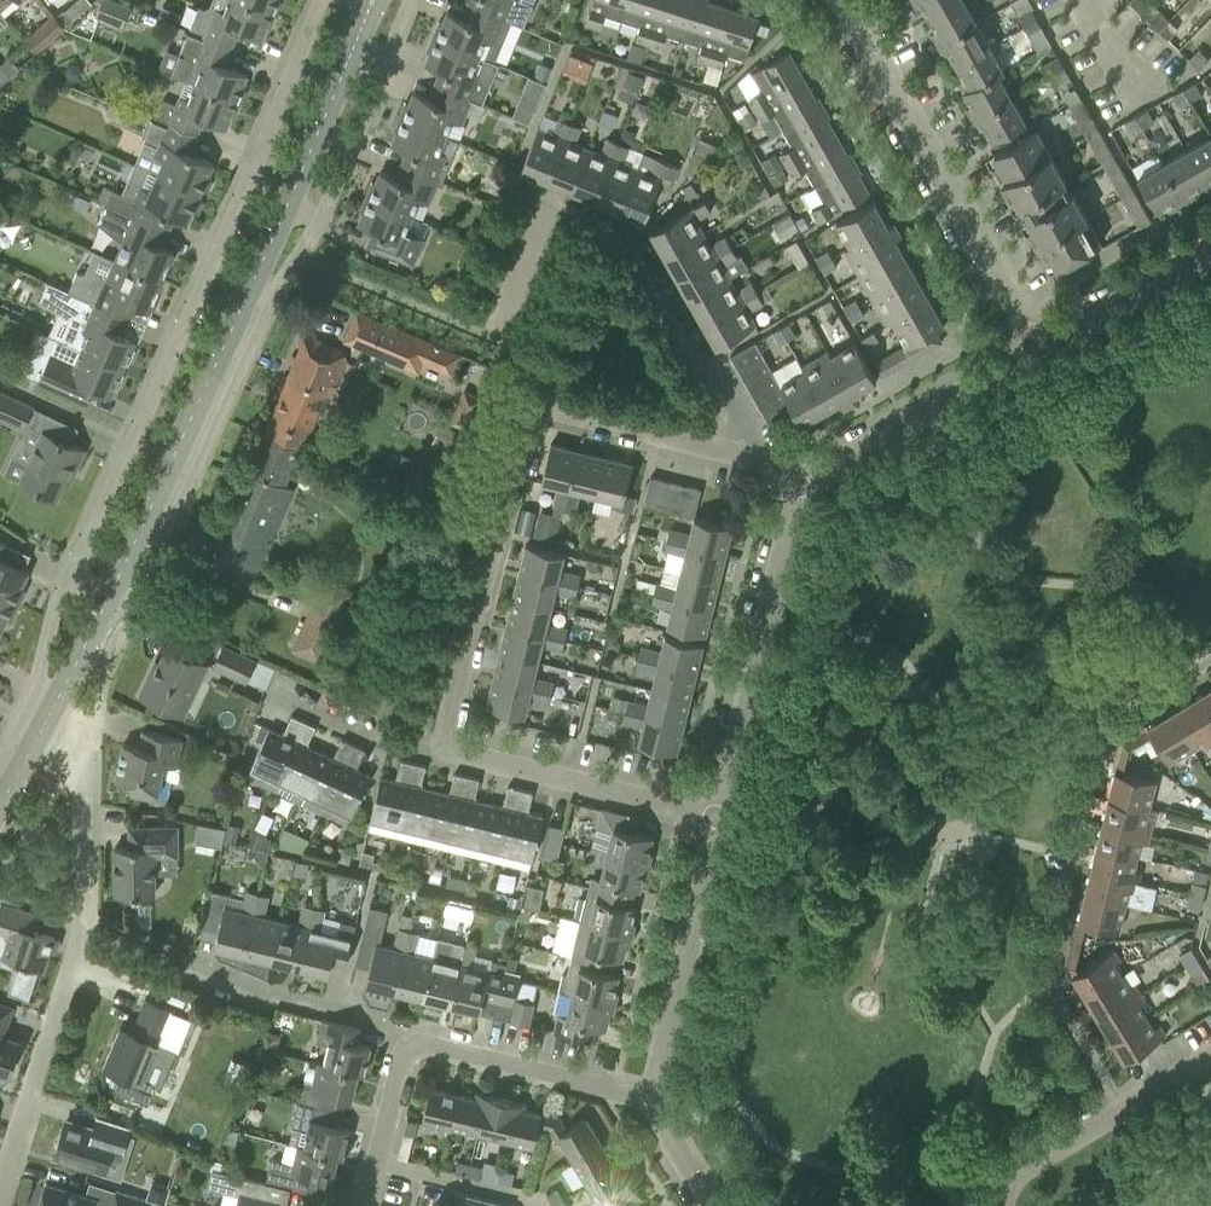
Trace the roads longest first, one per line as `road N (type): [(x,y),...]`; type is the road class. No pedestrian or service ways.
road 1 (residential): [(319,0),(77,557),(75,575),(107,598)]
road 2 (secondary): [(107,598),(358,34)]
road 3 (residential): [(0,1202),(79,930),(83,792),(75,755),(43,726)]
road 4 (residential): [(1039,351),(840,0)]
road 5 (residential): [(447,741),(524,404)]
road 6 (residential): [(800,488),(719,819)]
road 7 (residential): [(719,819),(654,1101)]
road 8 (residential): [(719,819),(460,754),(447,741)]
road 9 (residential): [(1039,351),(800,488)]
road 10 (residential): [(1002,1205),(1009,1175),(1210,1054)]
road 11 (residential): [(411,1043),(654,1101)]
road 12 (residential): [(411,1043),(396,1025),(265,993),(188,960)]
road 13 (residential): [(740,456),(524,404)]
road 14 (residential): [(1039,351),(1210,253)]
road 15 (residential): [(447,741),(421,751),(374,741),(270,694)]
road 16 (residential): [(363,1205),(400,1061),(411,1043)]
road 17 (secondary): [(43,726),(107,598)]
road 18 (residential): [(547,202),(498,328)]
road 19 (residential): [(654,1101),(714,1205)]

